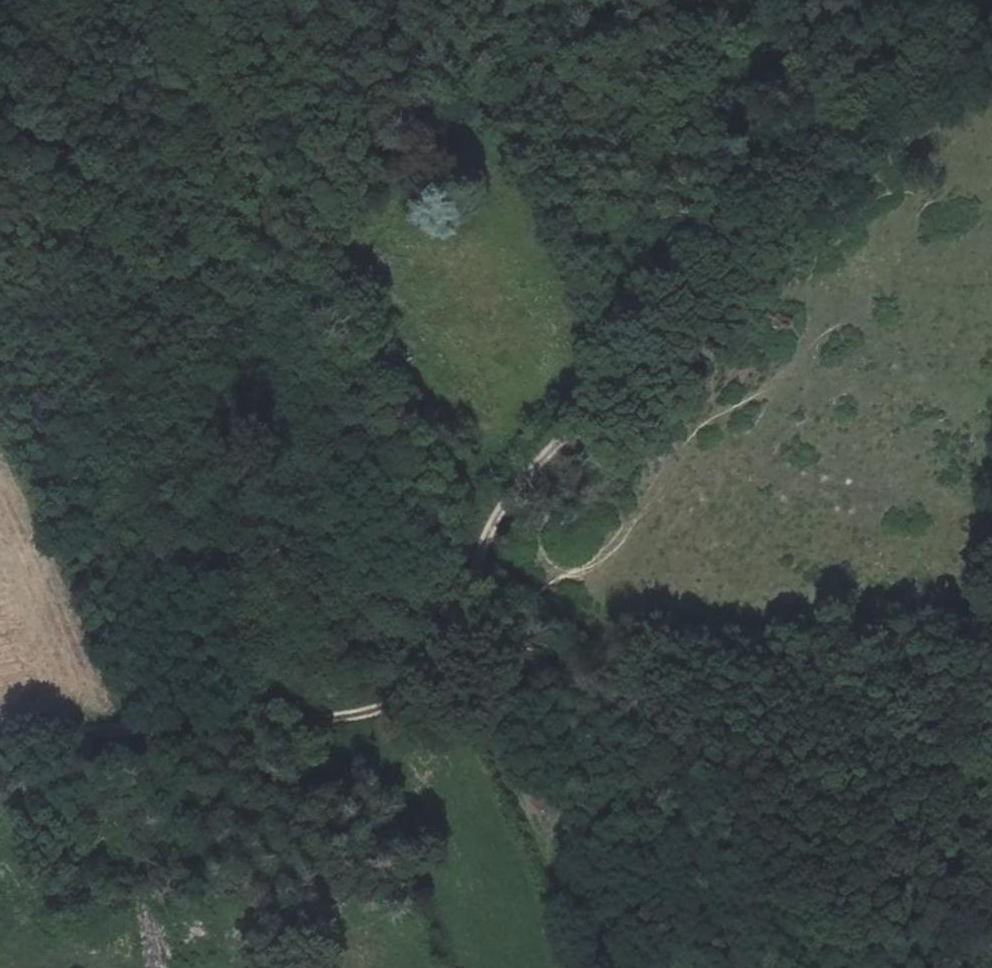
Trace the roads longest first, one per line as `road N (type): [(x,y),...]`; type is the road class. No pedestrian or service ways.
road 1 (track): [(991,18),(950,47),(524,484),(500,515),(471,604),(427,684),(383,714),(229,720),(0,753)]

